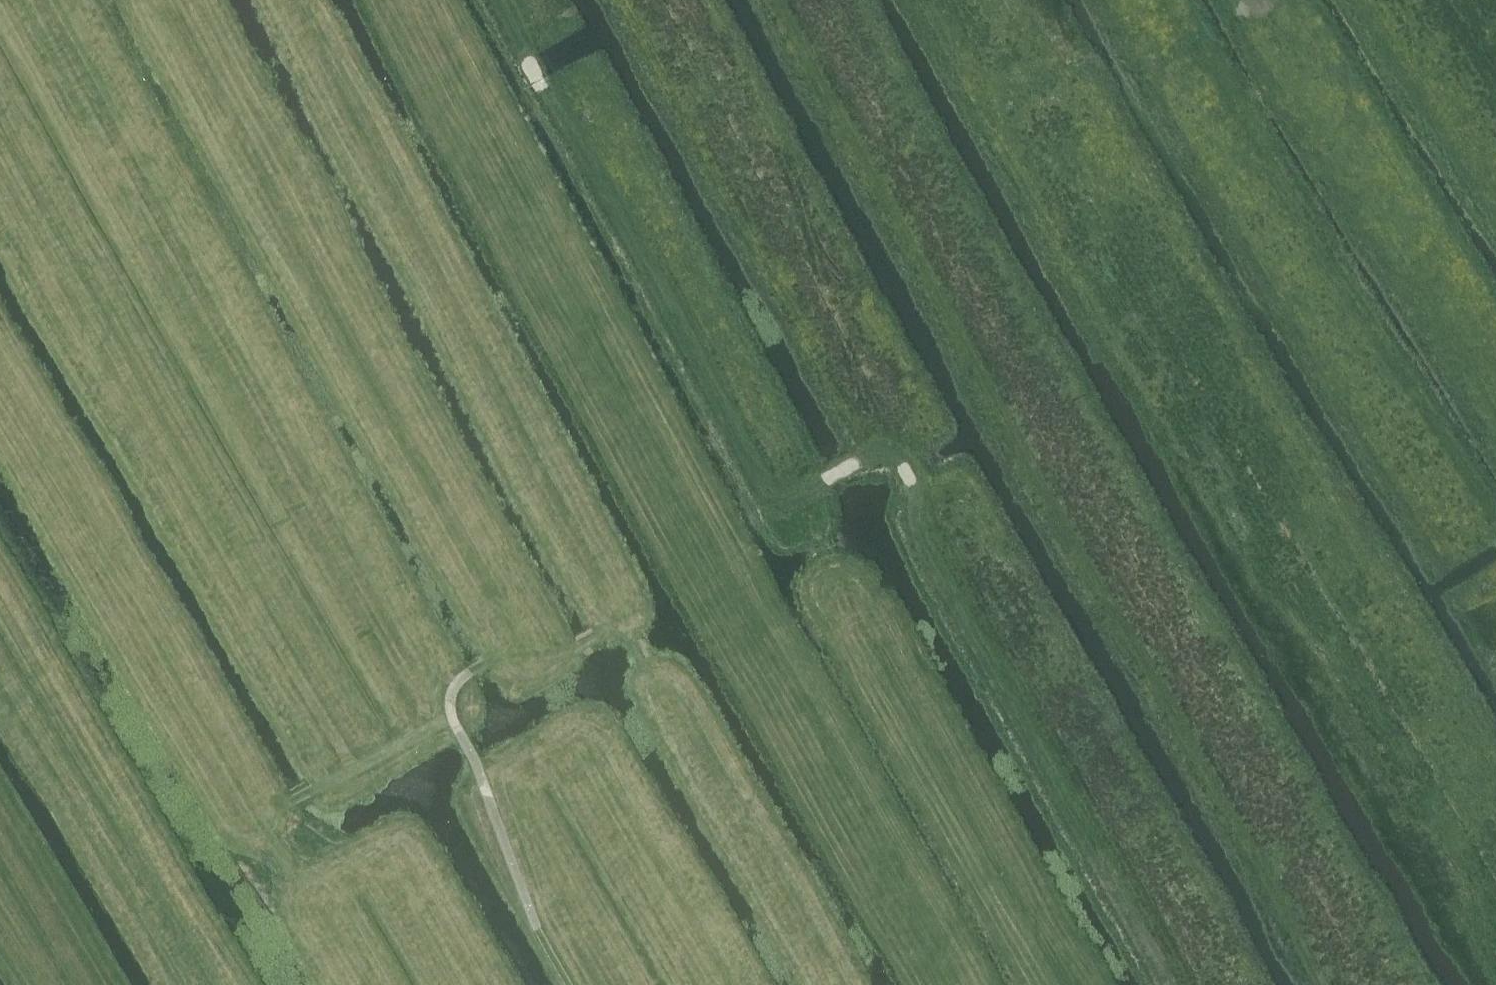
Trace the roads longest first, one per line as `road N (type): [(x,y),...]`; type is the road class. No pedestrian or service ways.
road 1 (track): [(573,984),(539,927),(455,724),(452,694),(476,671)]

